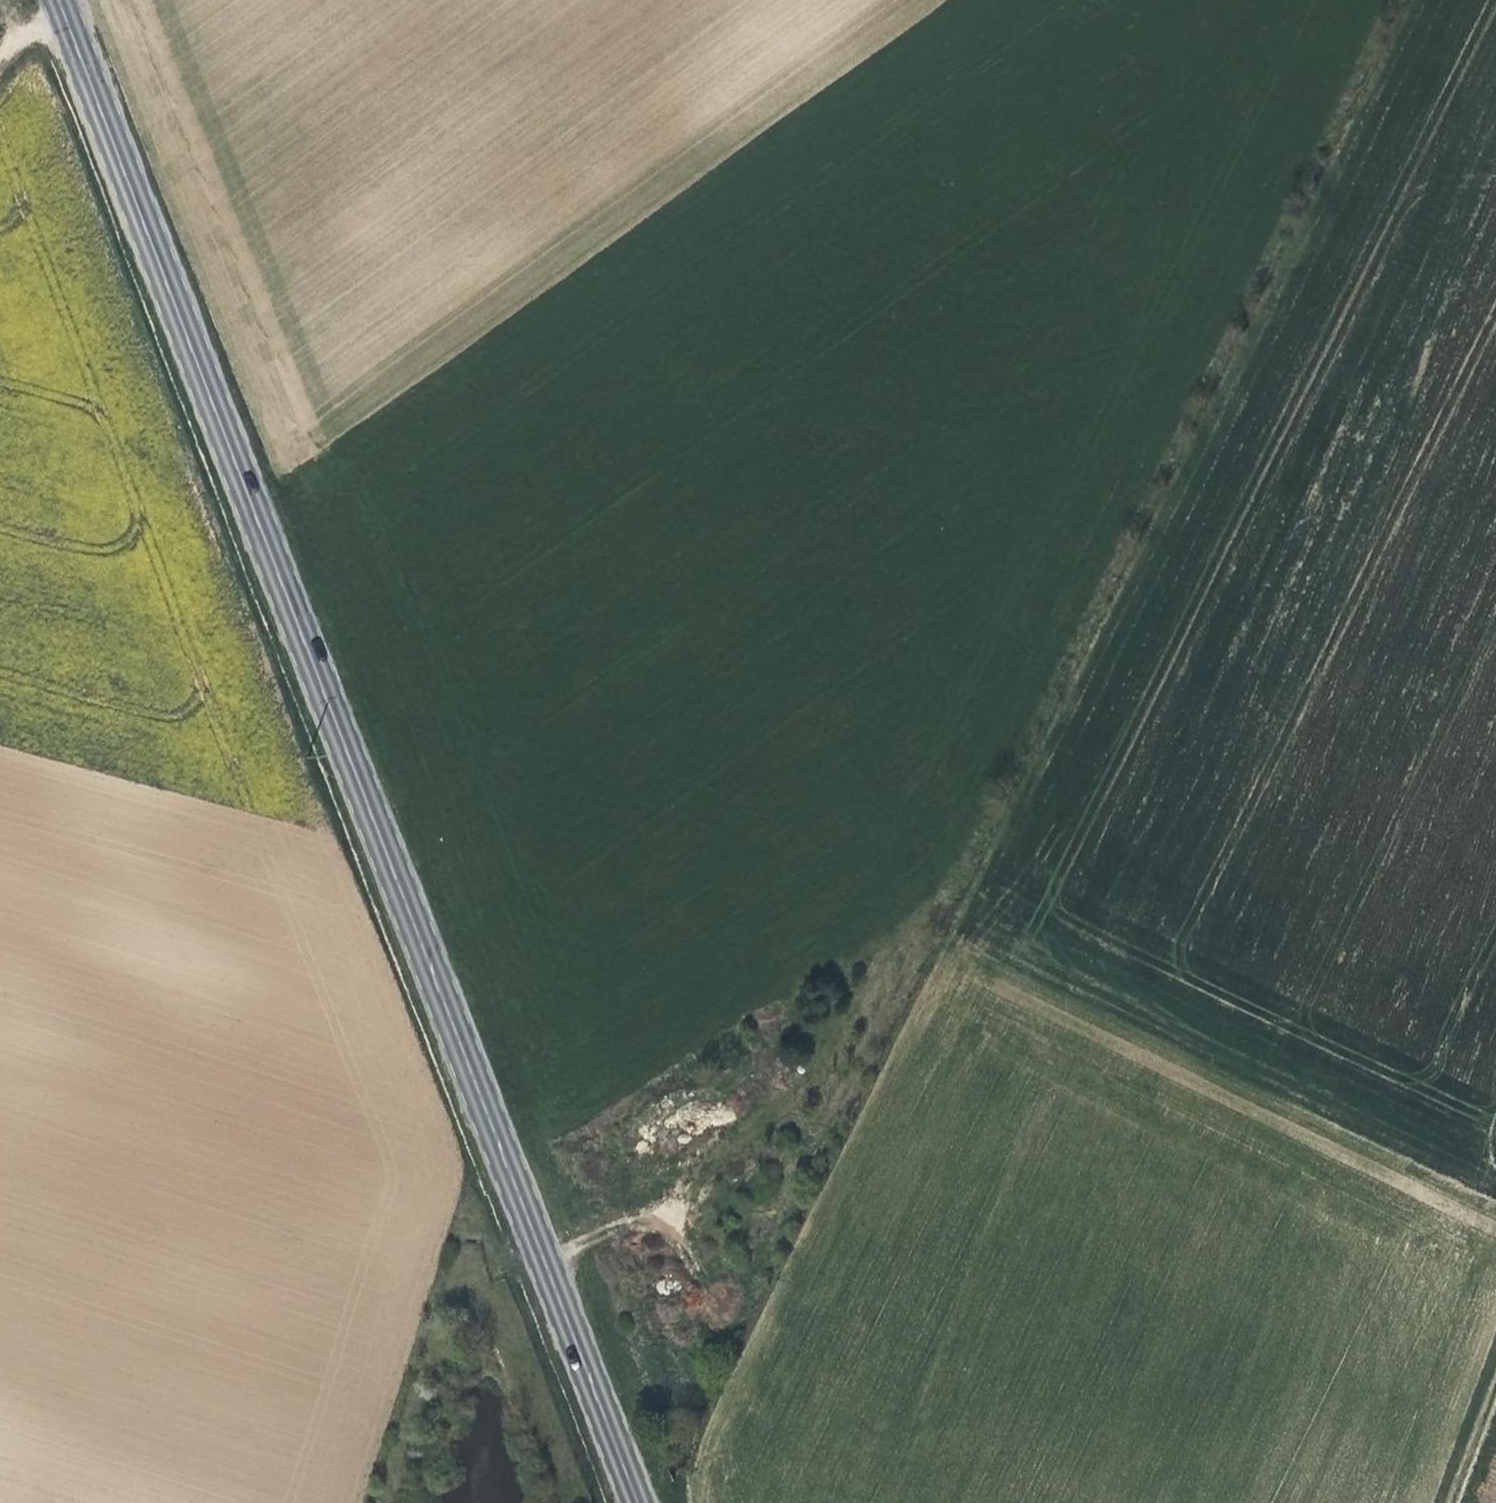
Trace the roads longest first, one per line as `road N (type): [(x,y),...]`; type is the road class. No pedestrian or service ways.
road 1 (secondary): [(54,0),(638,1502)]

